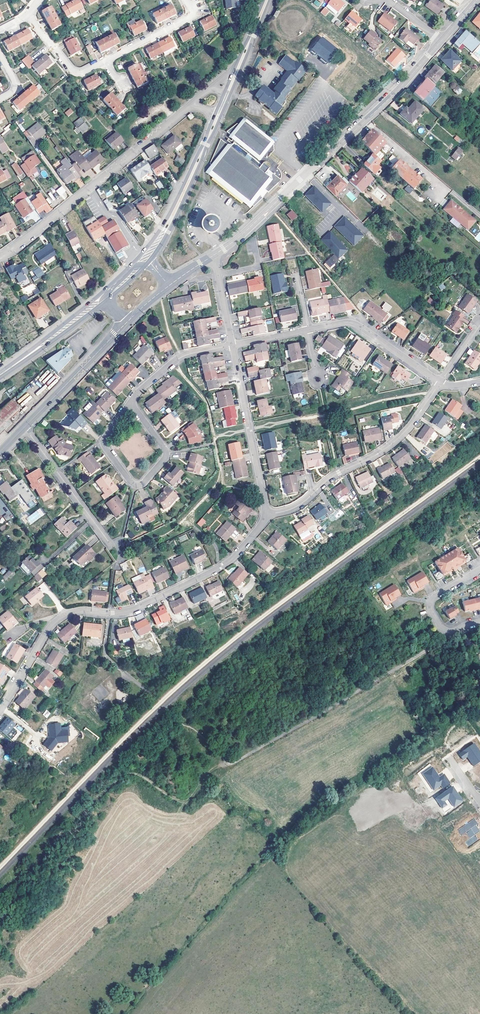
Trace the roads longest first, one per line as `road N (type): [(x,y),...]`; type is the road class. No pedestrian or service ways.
road 1 (track): [(0,893),(125,776),(186,801),(215,772),(373,682)]
road 2 (residential): [(0,709),(57,620),(75,611),(131,610),(219,568),(267,516)]
road 3 (residential): [(213,255),(441,41)]
road 4 (residential): [(191,107),(0,257)]
road 5 (residential): [(267,516),(296,508),(338,472),(385,449),(438,384)]
road 6 (secondary): [(148,263),(227,103)]
road 7 (residential): [(232,345),(267,516)]
road 8 (secondary): [(215,113),(161,230),(133,263)]
road 9 (residential): [(130,401),(103,443),(131,483),(143,484),(165,450)]
road 10 (residential): [(308,330),(361,326),(438,384)]
road 11 (residential): [(25,428),(113,548)]
road 12 (tertiary): [(25,428),(126,323)]
road 13 (secondary): [(118,277),(13,366)]
road 14 (residential): [(232,345),(181,357),(130,401)]

